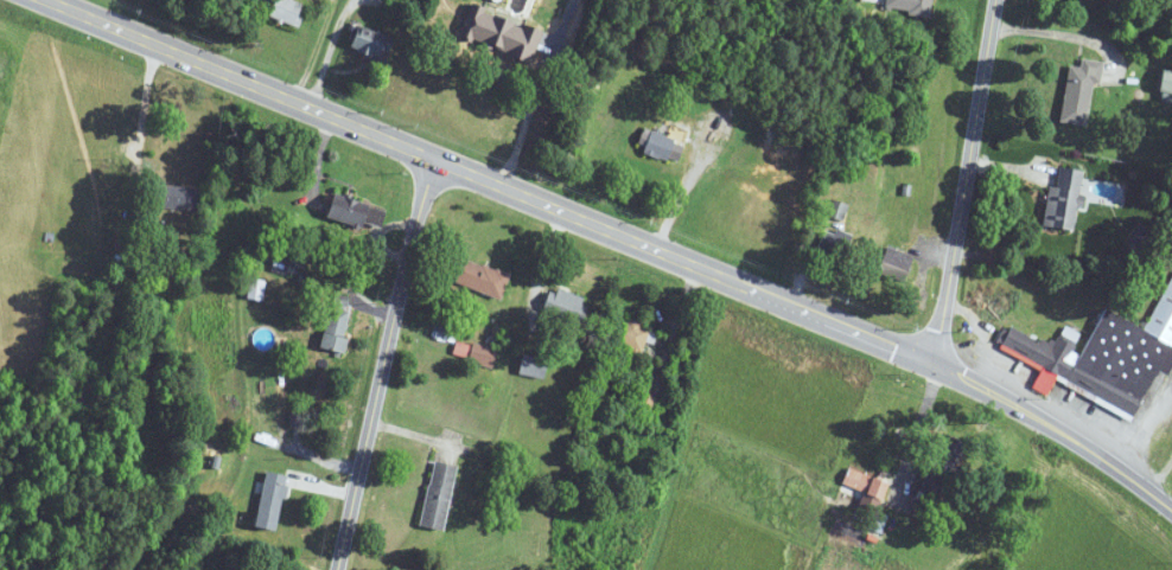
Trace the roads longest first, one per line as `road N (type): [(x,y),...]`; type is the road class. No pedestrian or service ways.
road 1 (primary): [(1171,510),(1082,444),(874,338),(62,0)]
road 2 (residential): [(341,569),(437,153)]
road 3 (residential): [(936,366),(996,0)]

